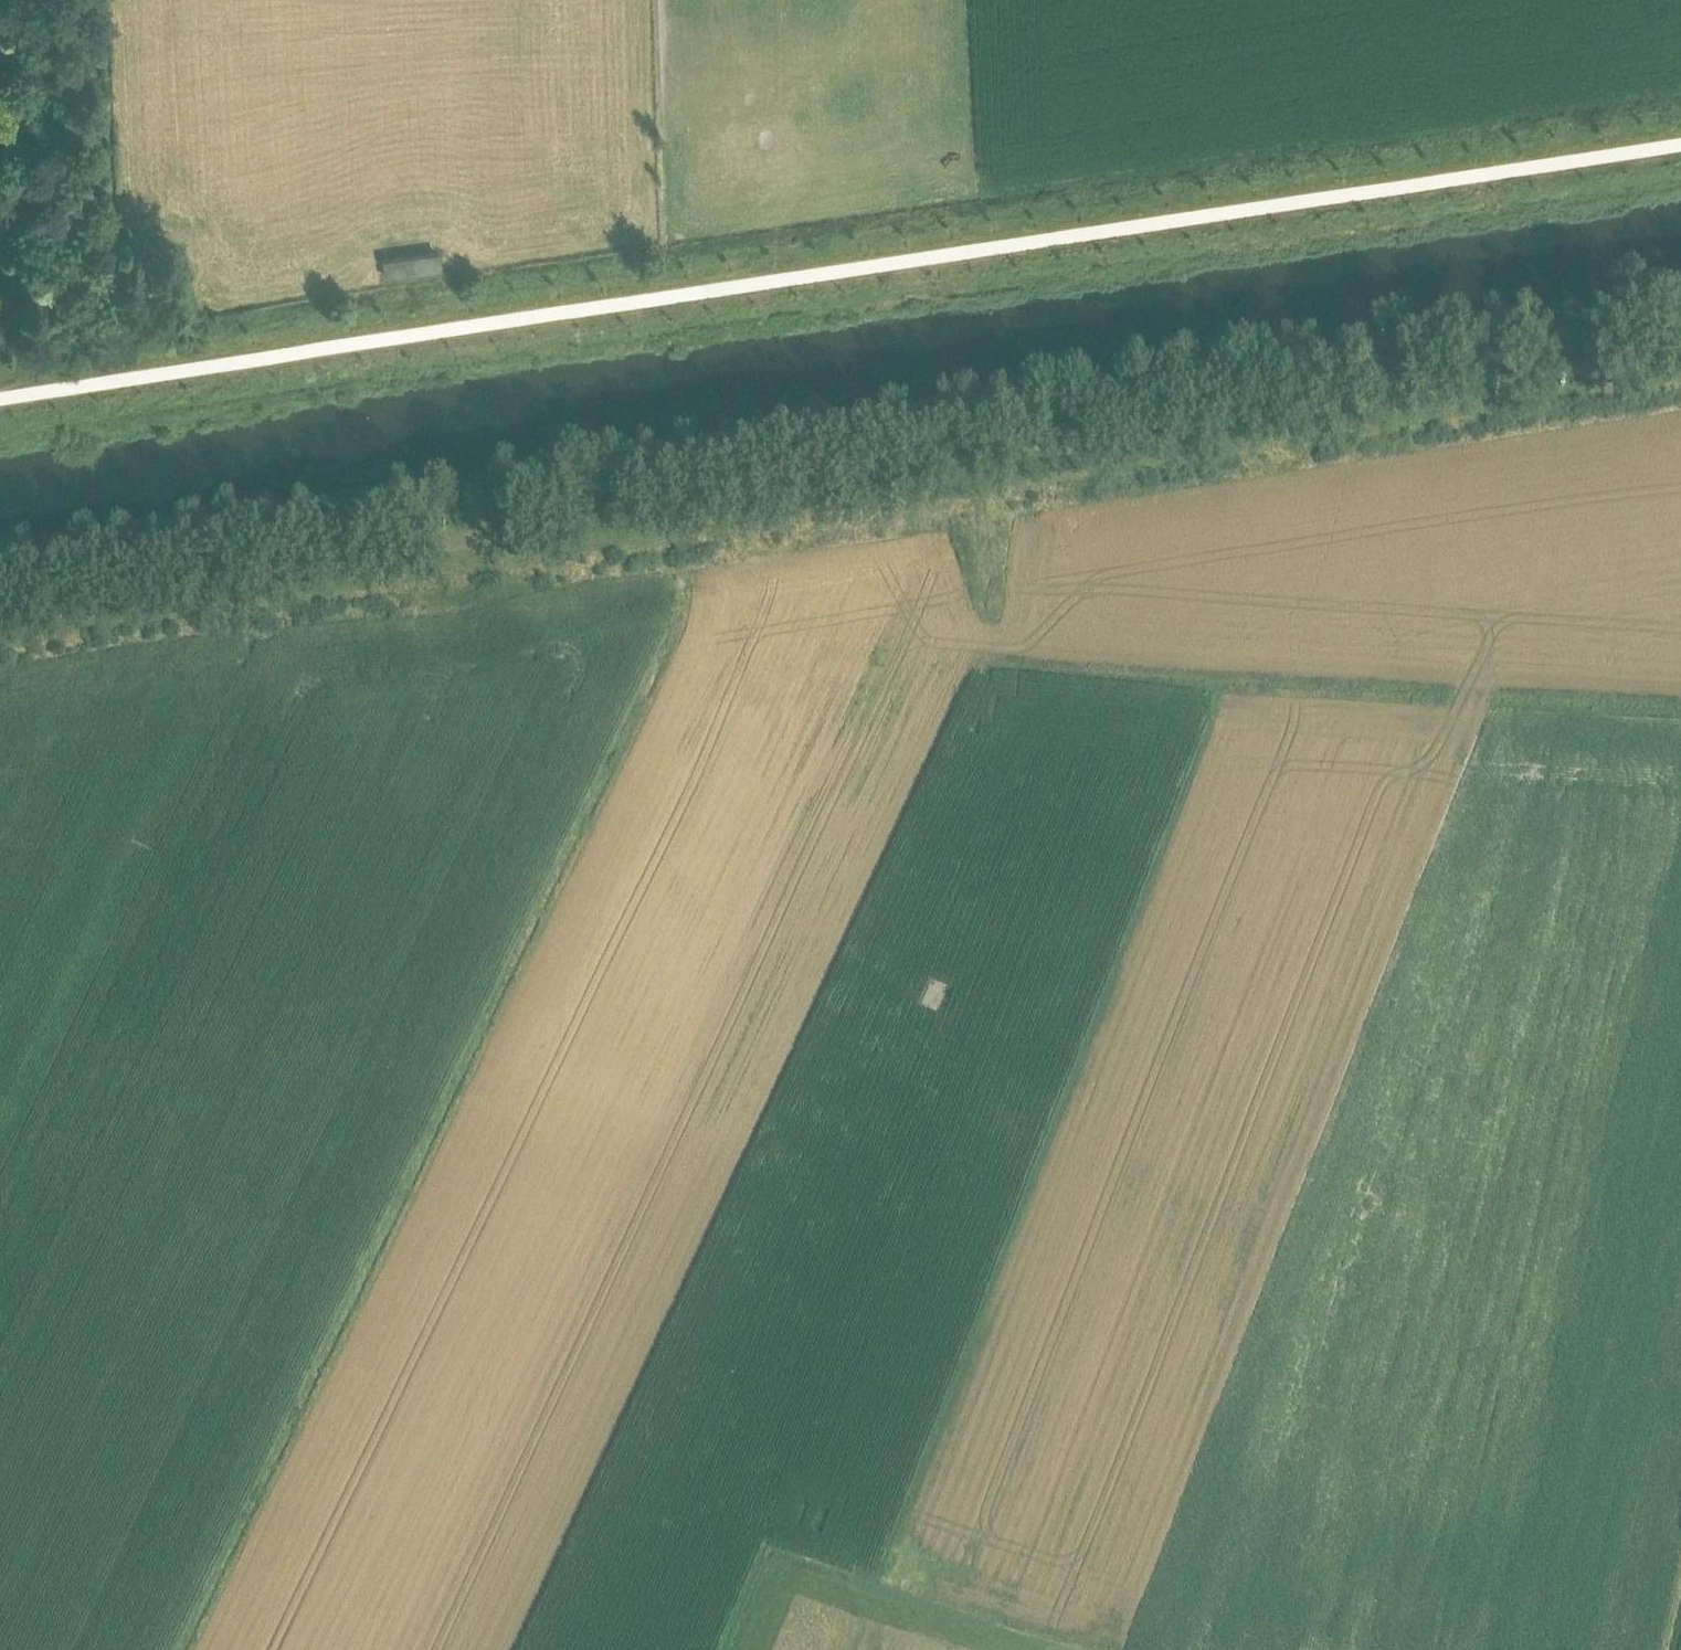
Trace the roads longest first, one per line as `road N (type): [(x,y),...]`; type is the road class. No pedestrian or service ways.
road 1 (unclassified): [(1680,138),(0,394)]

